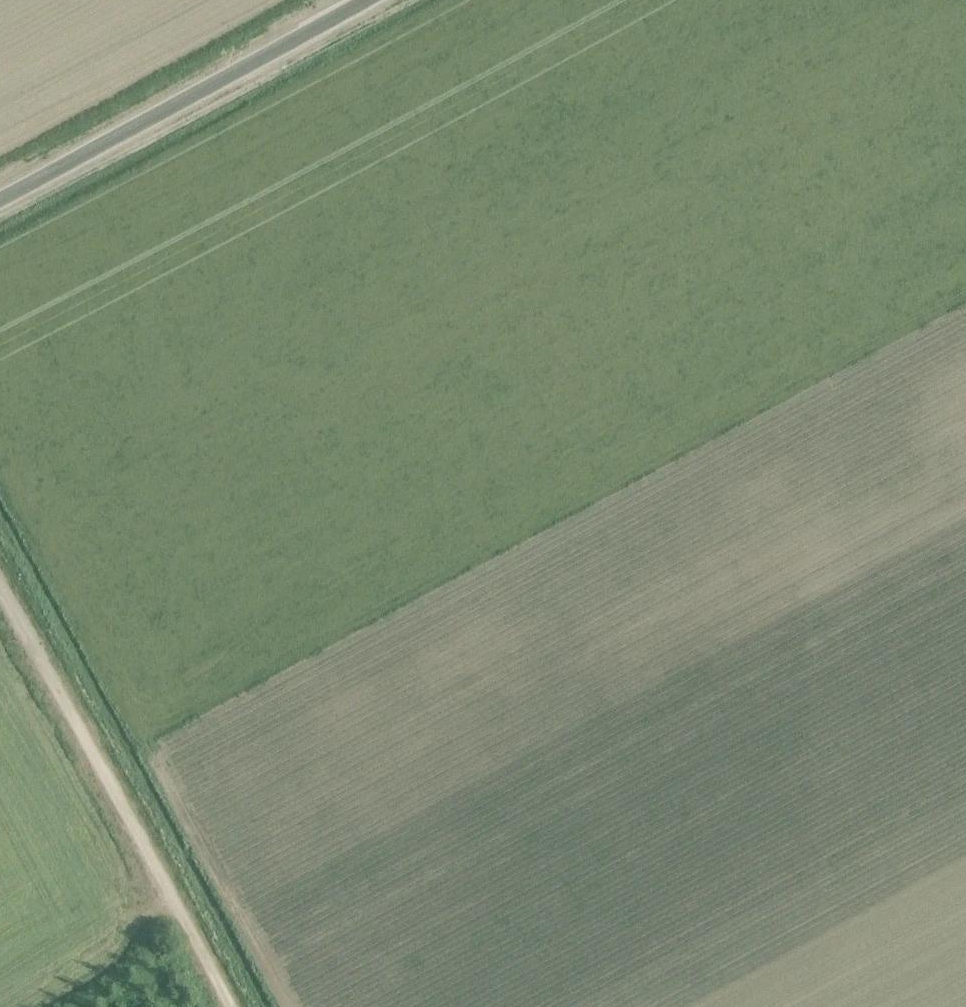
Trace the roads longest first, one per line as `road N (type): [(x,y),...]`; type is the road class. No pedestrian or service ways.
road 1 (track): [(0,586),(227,1006)]
road 2 (tertiary): [(0,201),(367,0)]

